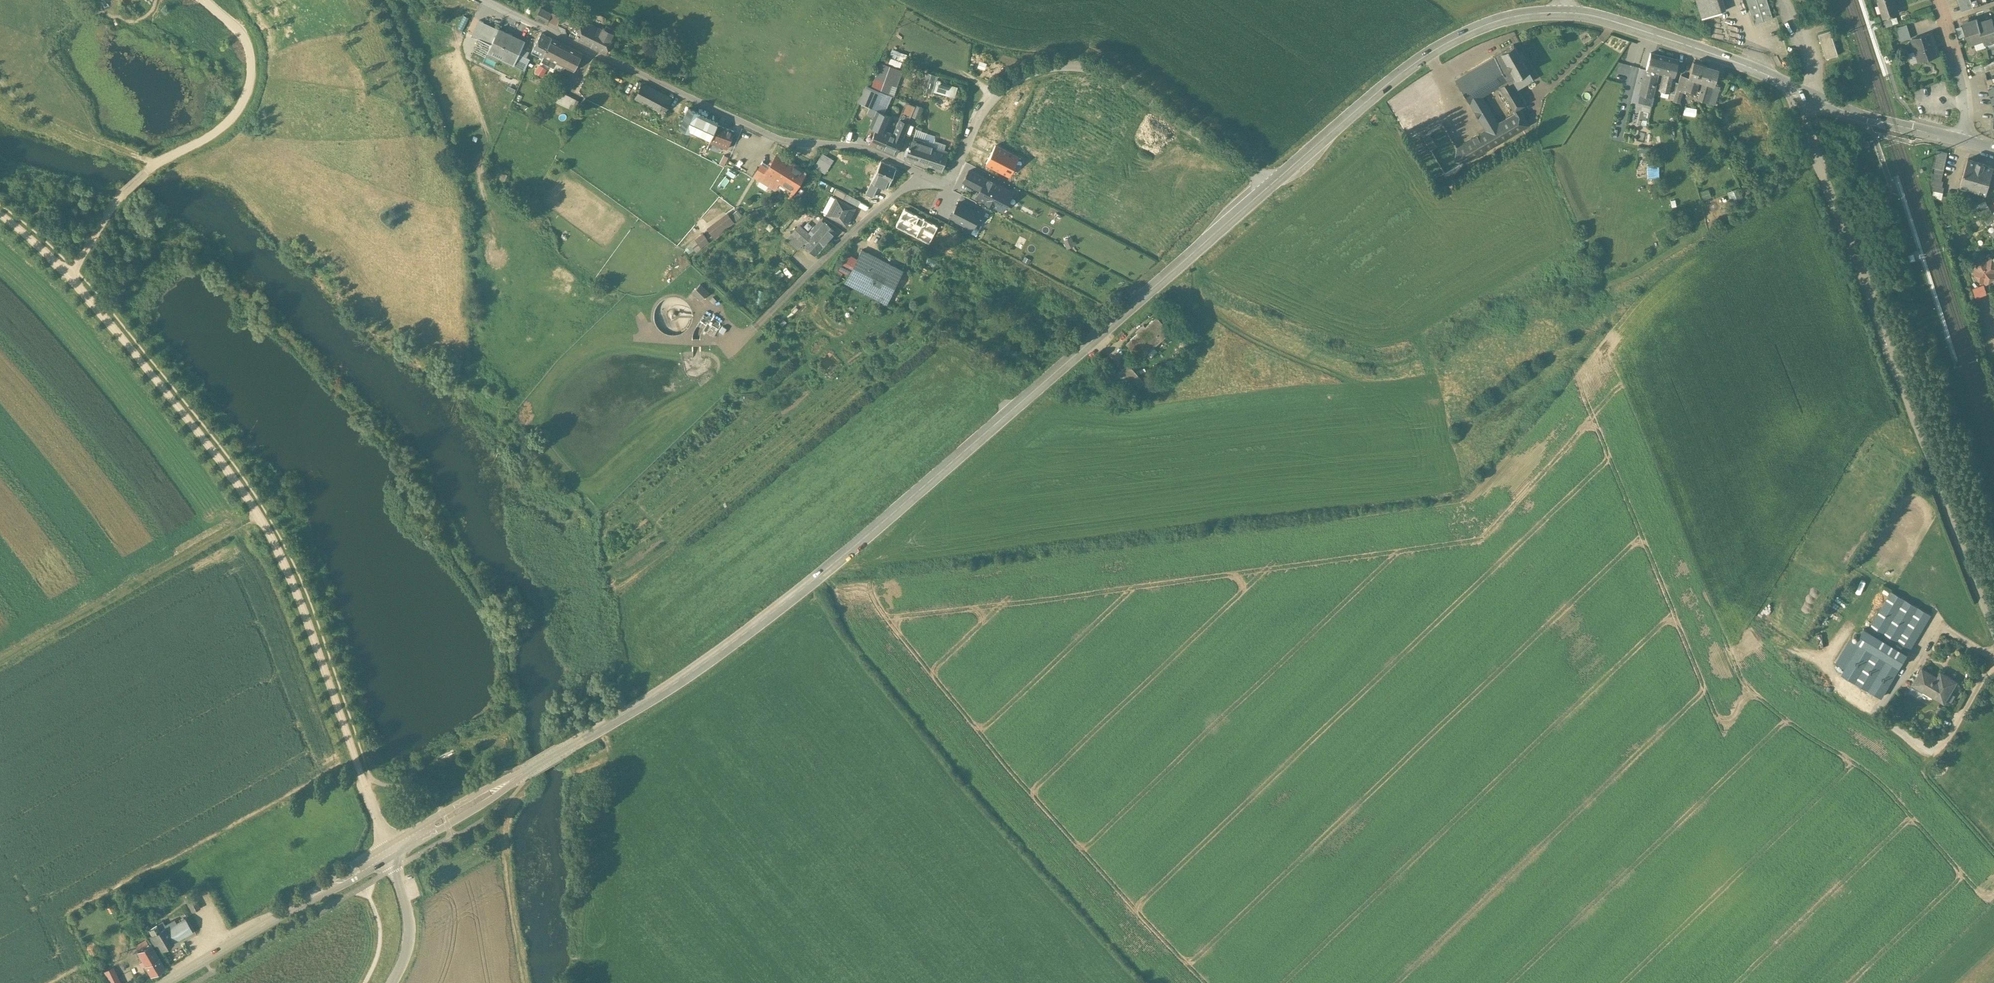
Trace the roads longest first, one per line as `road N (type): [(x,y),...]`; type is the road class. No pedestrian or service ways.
road 1 (secondary): [(530,770),(657,694),(804,587),(1271,183)]
road 2 (track): [(392,858),(300,600),(245,497),(76,284),(0,215)]
road 3 (unclassified): [(1993,616),(1811,144),(1801,114),(1807,91)]
road 4 (unclassified): [(492,0),(780,136),(853,143),(926,174)]
road 5 (unclassified): [(926,174),(953,178),(984,104),(999,89),(1064,63),(1128,84),(1271,183)]
road 6 (secondary): [(1271,183),(1442,44),(1496,19),(1563,11)]
road 7 (secondary): [(530,770),(343,869),(308,900)]
road 8 (secondary): [(1563,11),(1646,30),(1807,91)]
road 9 (unclassified): [(926,174),(838,244),(759,323)]
road 10 (secondary): [(164,982),(308,900)]
road 11 (secondary): [(1807,91),(1965,139)]
road 12 (secondary): [(392,858),(530,770)]
road 13 (residential): [(1936,0),(1962,83),(1965,139)]
road 14 (unclassified): [(392,982),(409,921),(392,858)]

